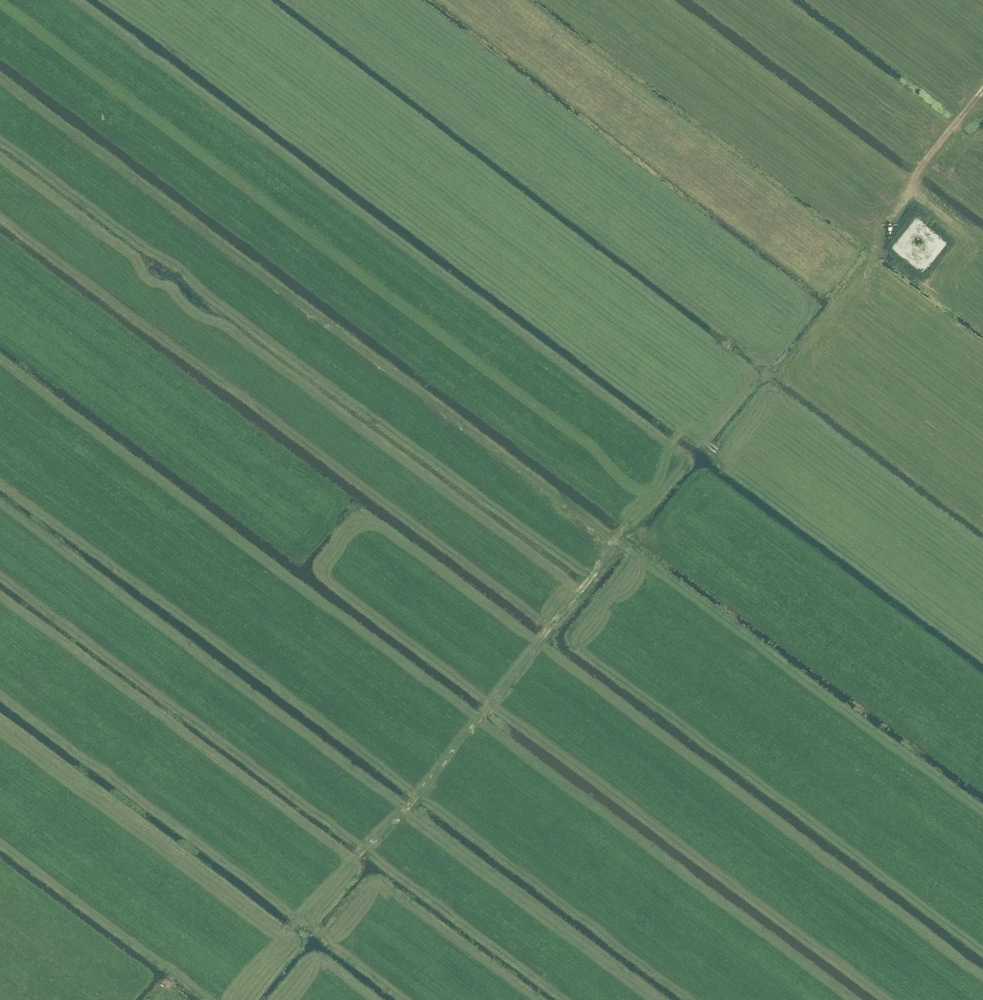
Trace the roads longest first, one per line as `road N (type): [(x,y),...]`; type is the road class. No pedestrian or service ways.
road 1 (track): [(181,974),(0,837)]

